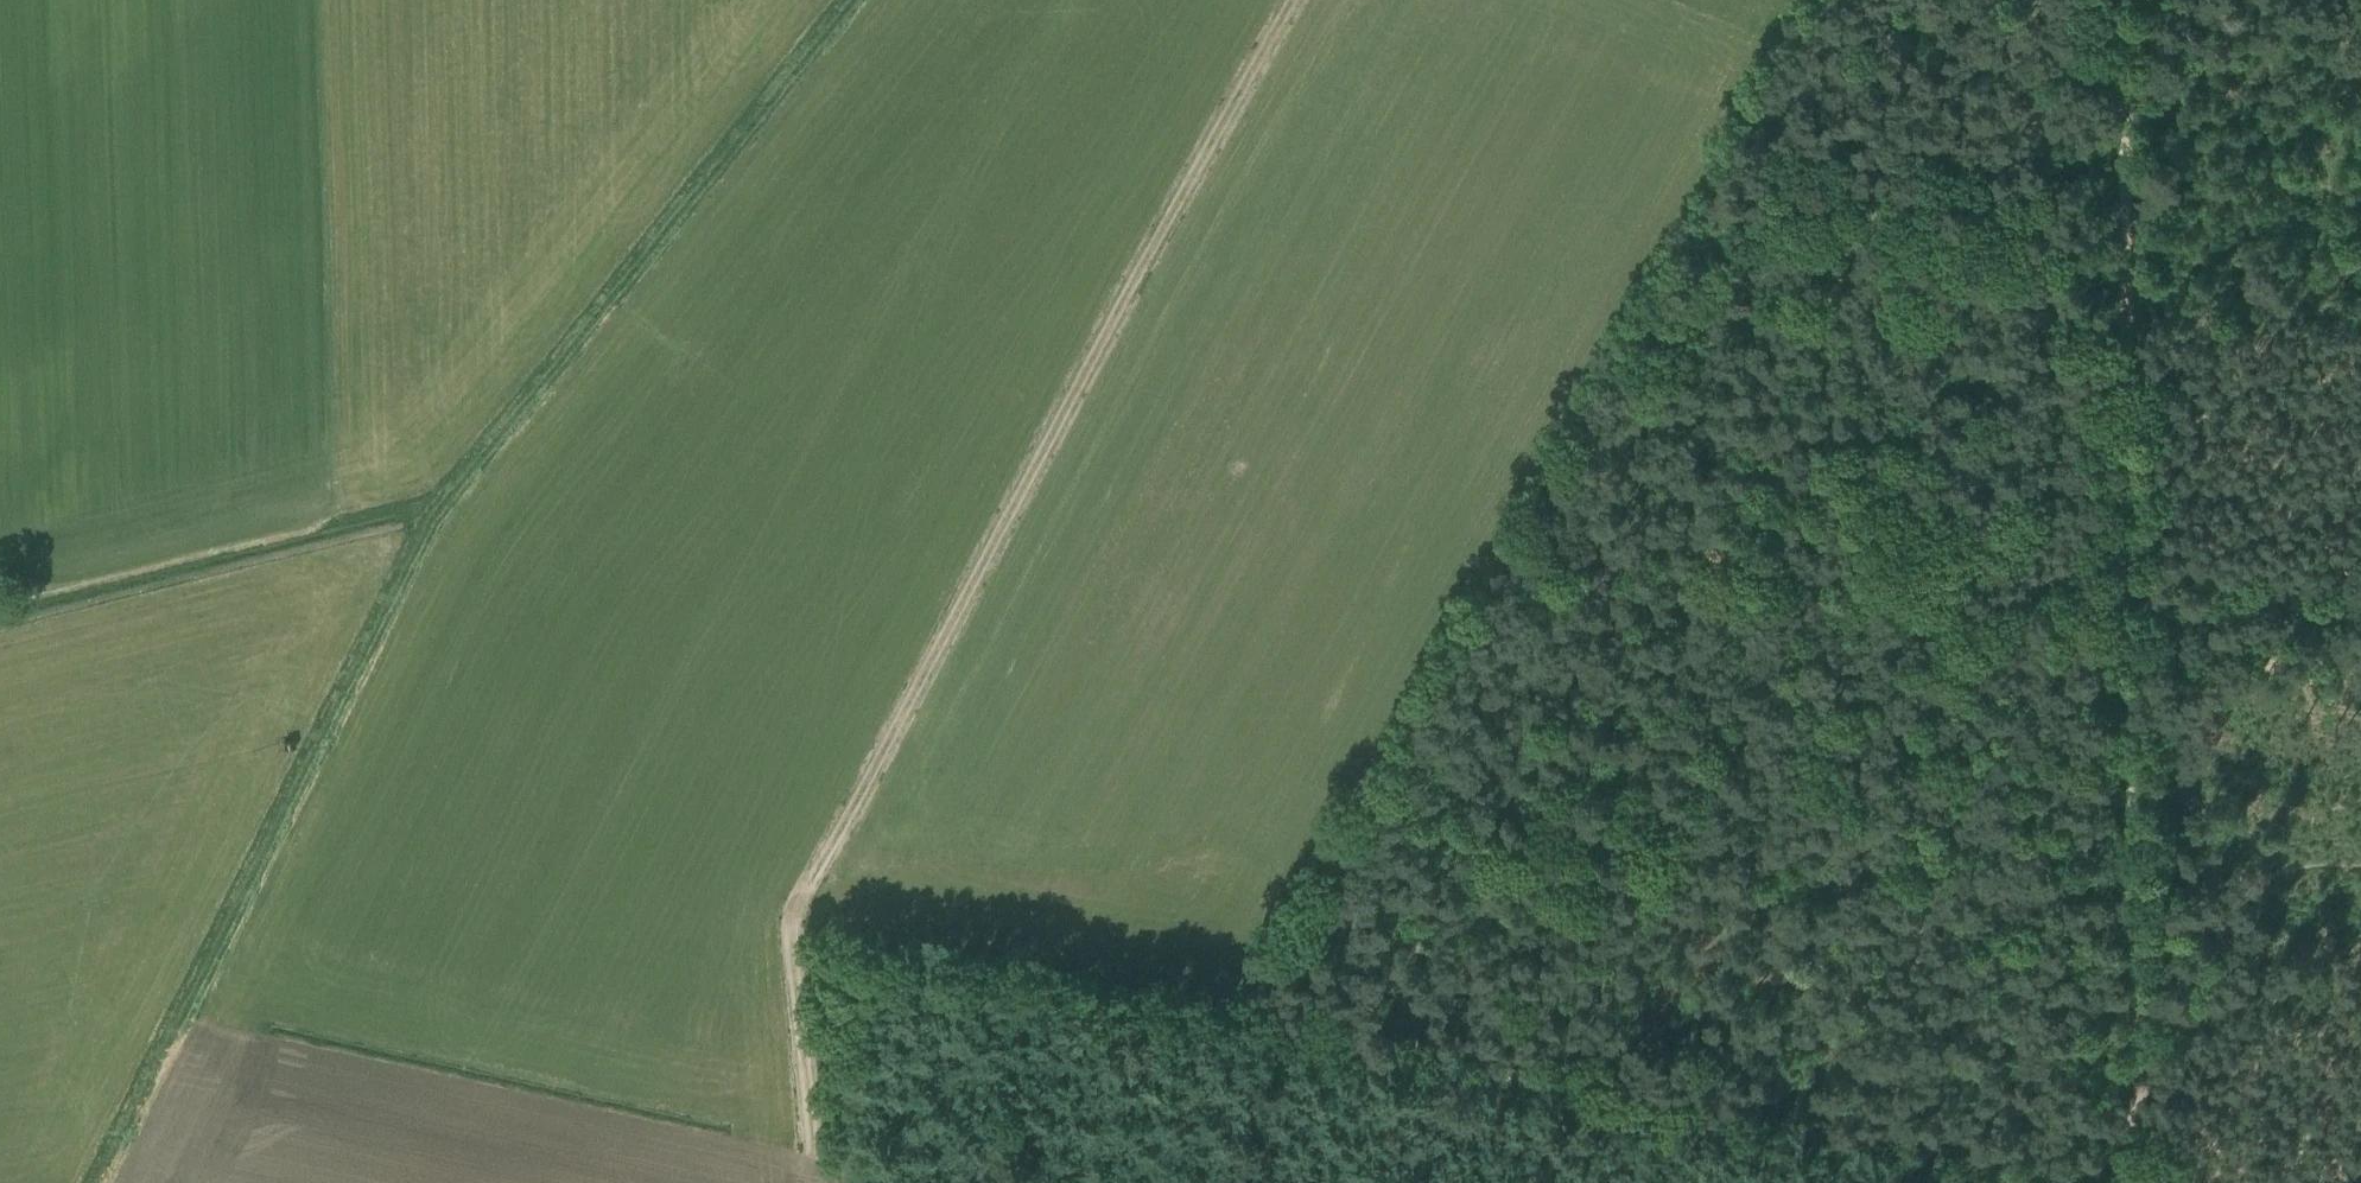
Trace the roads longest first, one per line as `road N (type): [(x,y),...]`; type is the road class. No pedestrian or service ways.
road 1 (track): [(1282,0),(793,914),(812,1182)]
road 2 (track): [(2113,0),(2117,1117),(2099,1153),(2045,1182)]

